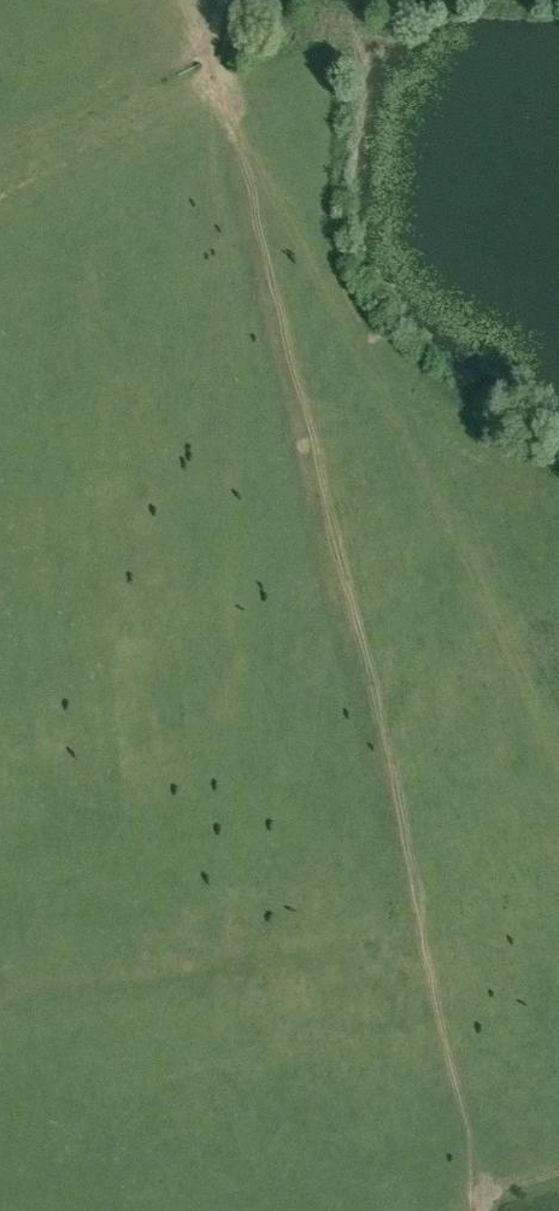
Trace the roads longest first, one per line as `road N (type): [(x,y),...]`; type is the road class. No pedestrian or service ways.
road 1 (track): [(203,0),(311,287),(558,759)]

